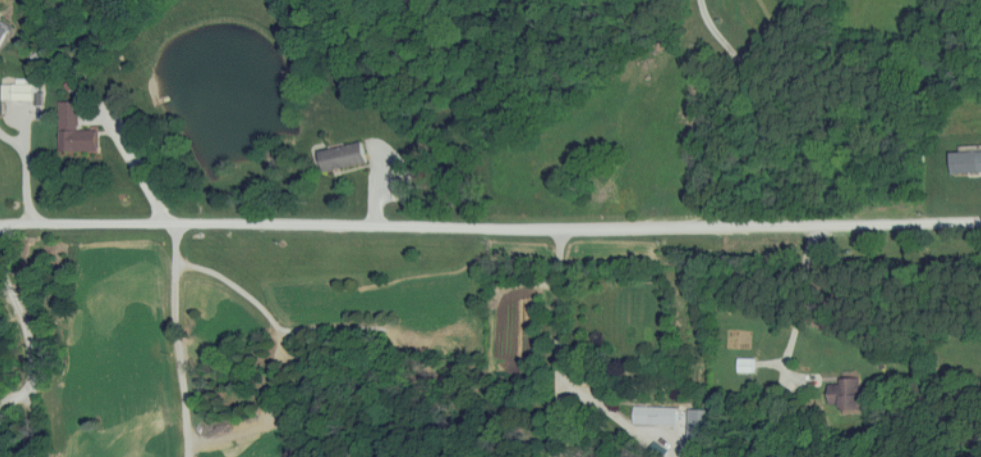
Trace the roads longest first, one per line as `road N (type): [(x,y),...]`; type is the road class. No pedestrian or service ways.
road 1 (residential): [(0,223),(980,222)]
road 2 (residential): [(559,226),(557,456)]

